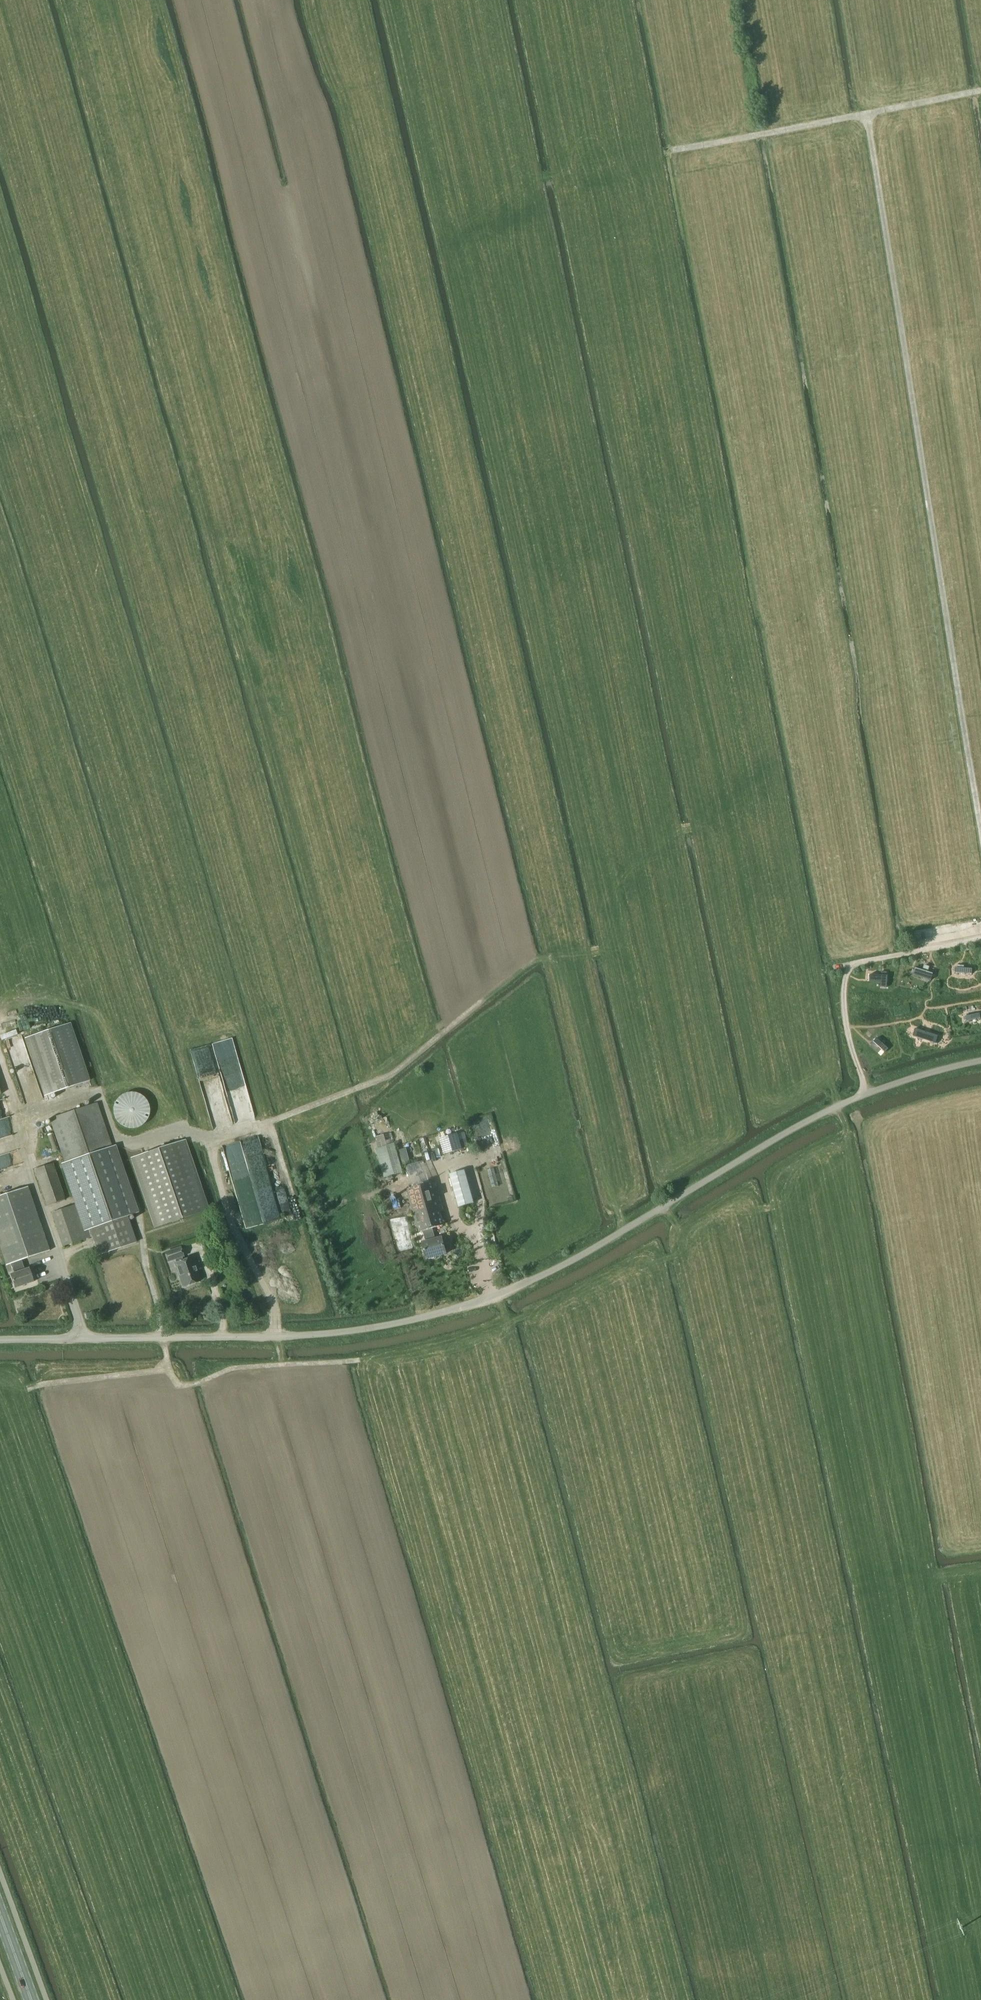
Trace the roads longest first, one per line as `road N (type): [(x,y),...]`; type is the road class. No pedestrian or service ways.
road 1 (track): [(980,831),(867,112),(549,177)]
road 2 (unclassified): [(0,1340),(276,1337),(369,1328),(457,1308),(569,1262),(837,1106),(980,1060)]
road 3 (track): [(162,1338),(167,1367),(183,1385),(239,1367),(360,1360)]
road 4 (track): [(168,1369),(25,1389)]

